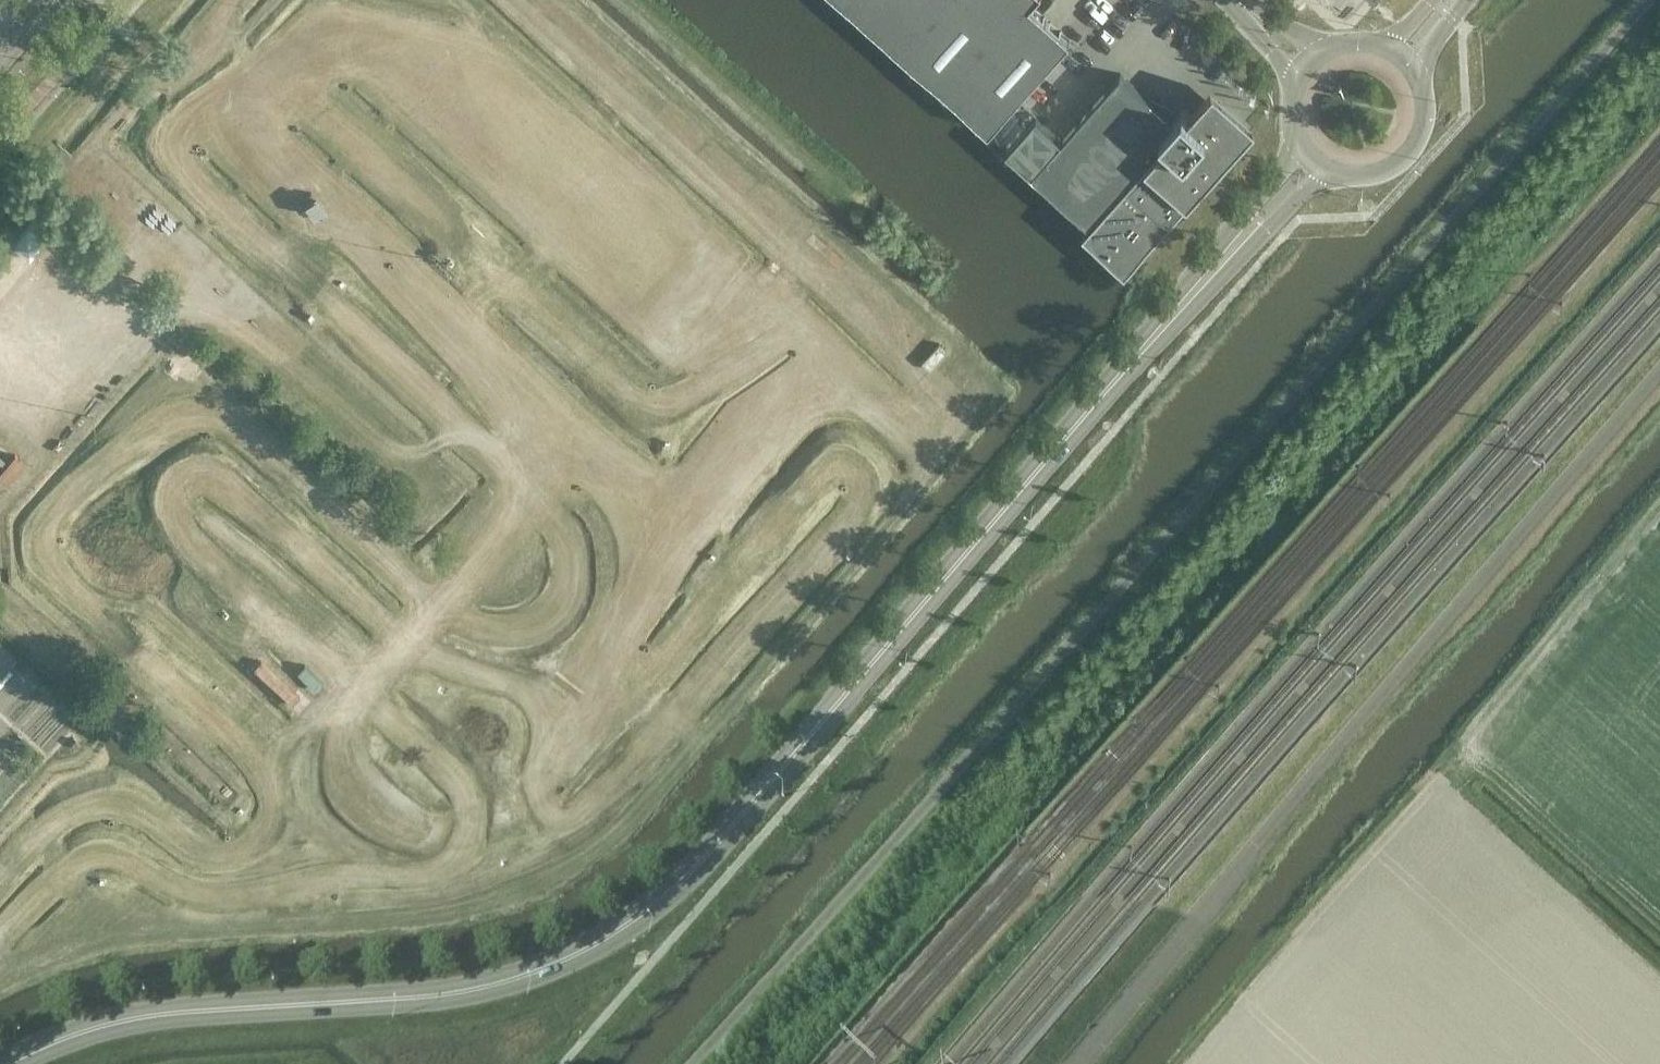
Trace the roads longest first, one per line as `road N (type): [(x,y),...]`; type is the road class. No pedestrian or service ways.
road 1 (secondary): [(5,1063),(60,1038),(137,1017),(468,989),(549,966),(619,929),(727,838),(1222,259)]
road 2 (secondary): [(1329,164),(1363,169),(1395,154),(1417,108),(1408,74)]
road 3 (secondary): [(1222,259),(1329,164)]
road 4 (secondary): [(1304,145),(1222,259)]

